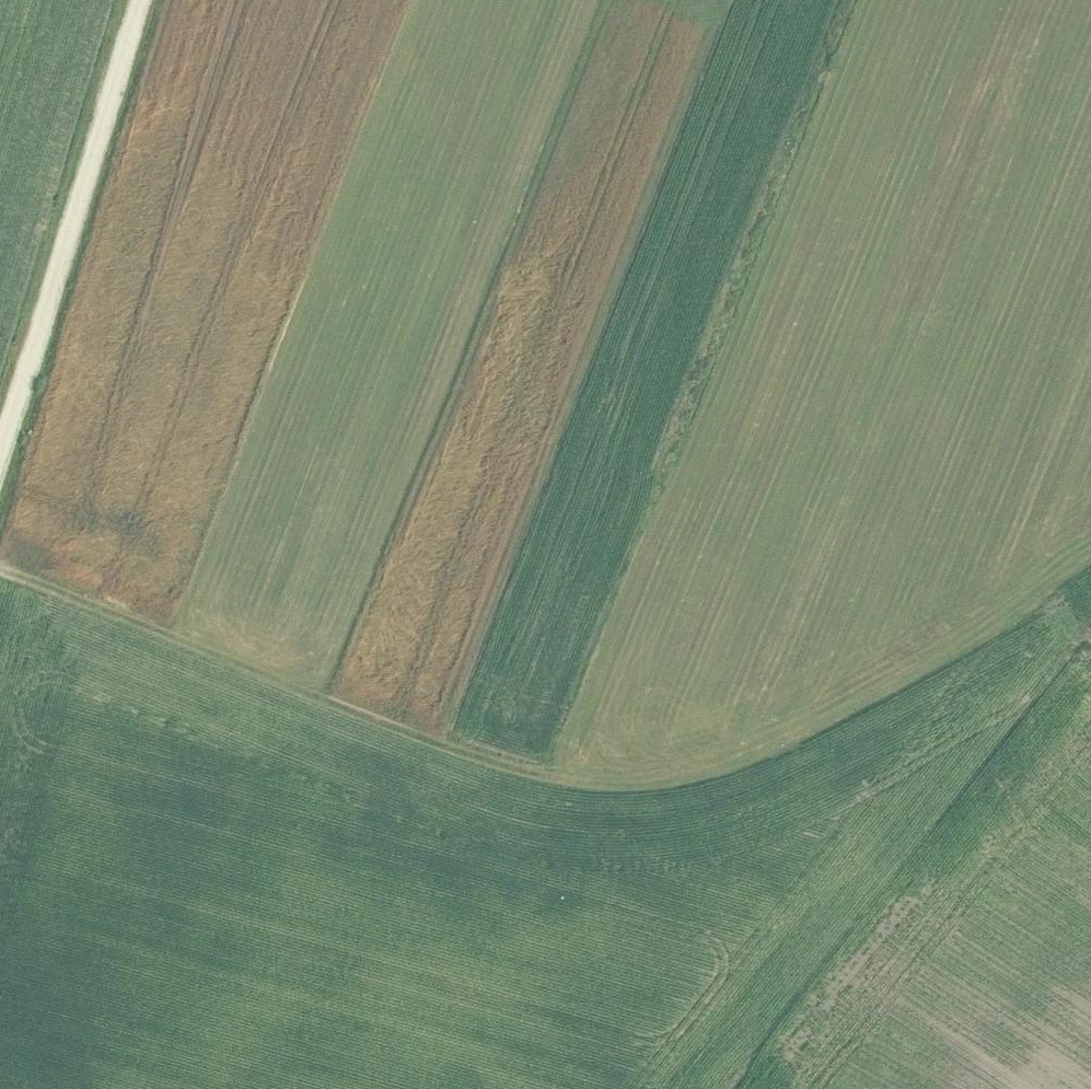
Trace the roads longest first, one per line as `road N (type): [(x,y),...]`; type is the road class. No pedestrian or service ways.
road 1 (track): [(138,0),(0,456)]

